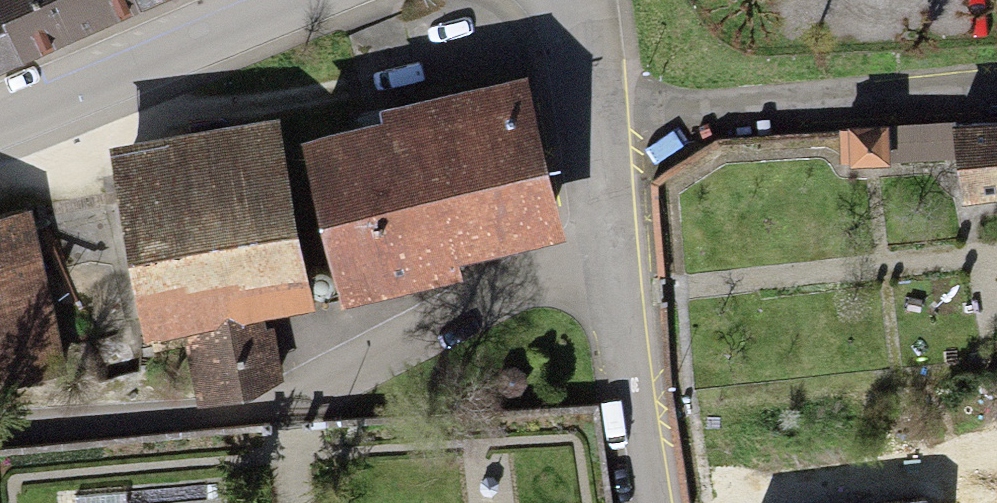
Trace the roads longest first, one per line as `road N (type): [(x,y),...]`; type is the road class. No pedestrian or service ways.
road 1 (residential): [(614,275),(480,307),(287,400),(0,432)]
road 2 (tertiary): [(0,127),(297,0)]
road 3 (residential): [(575,0),(614,275)]
road 4 (residential): [(614,275),(650,502)]

